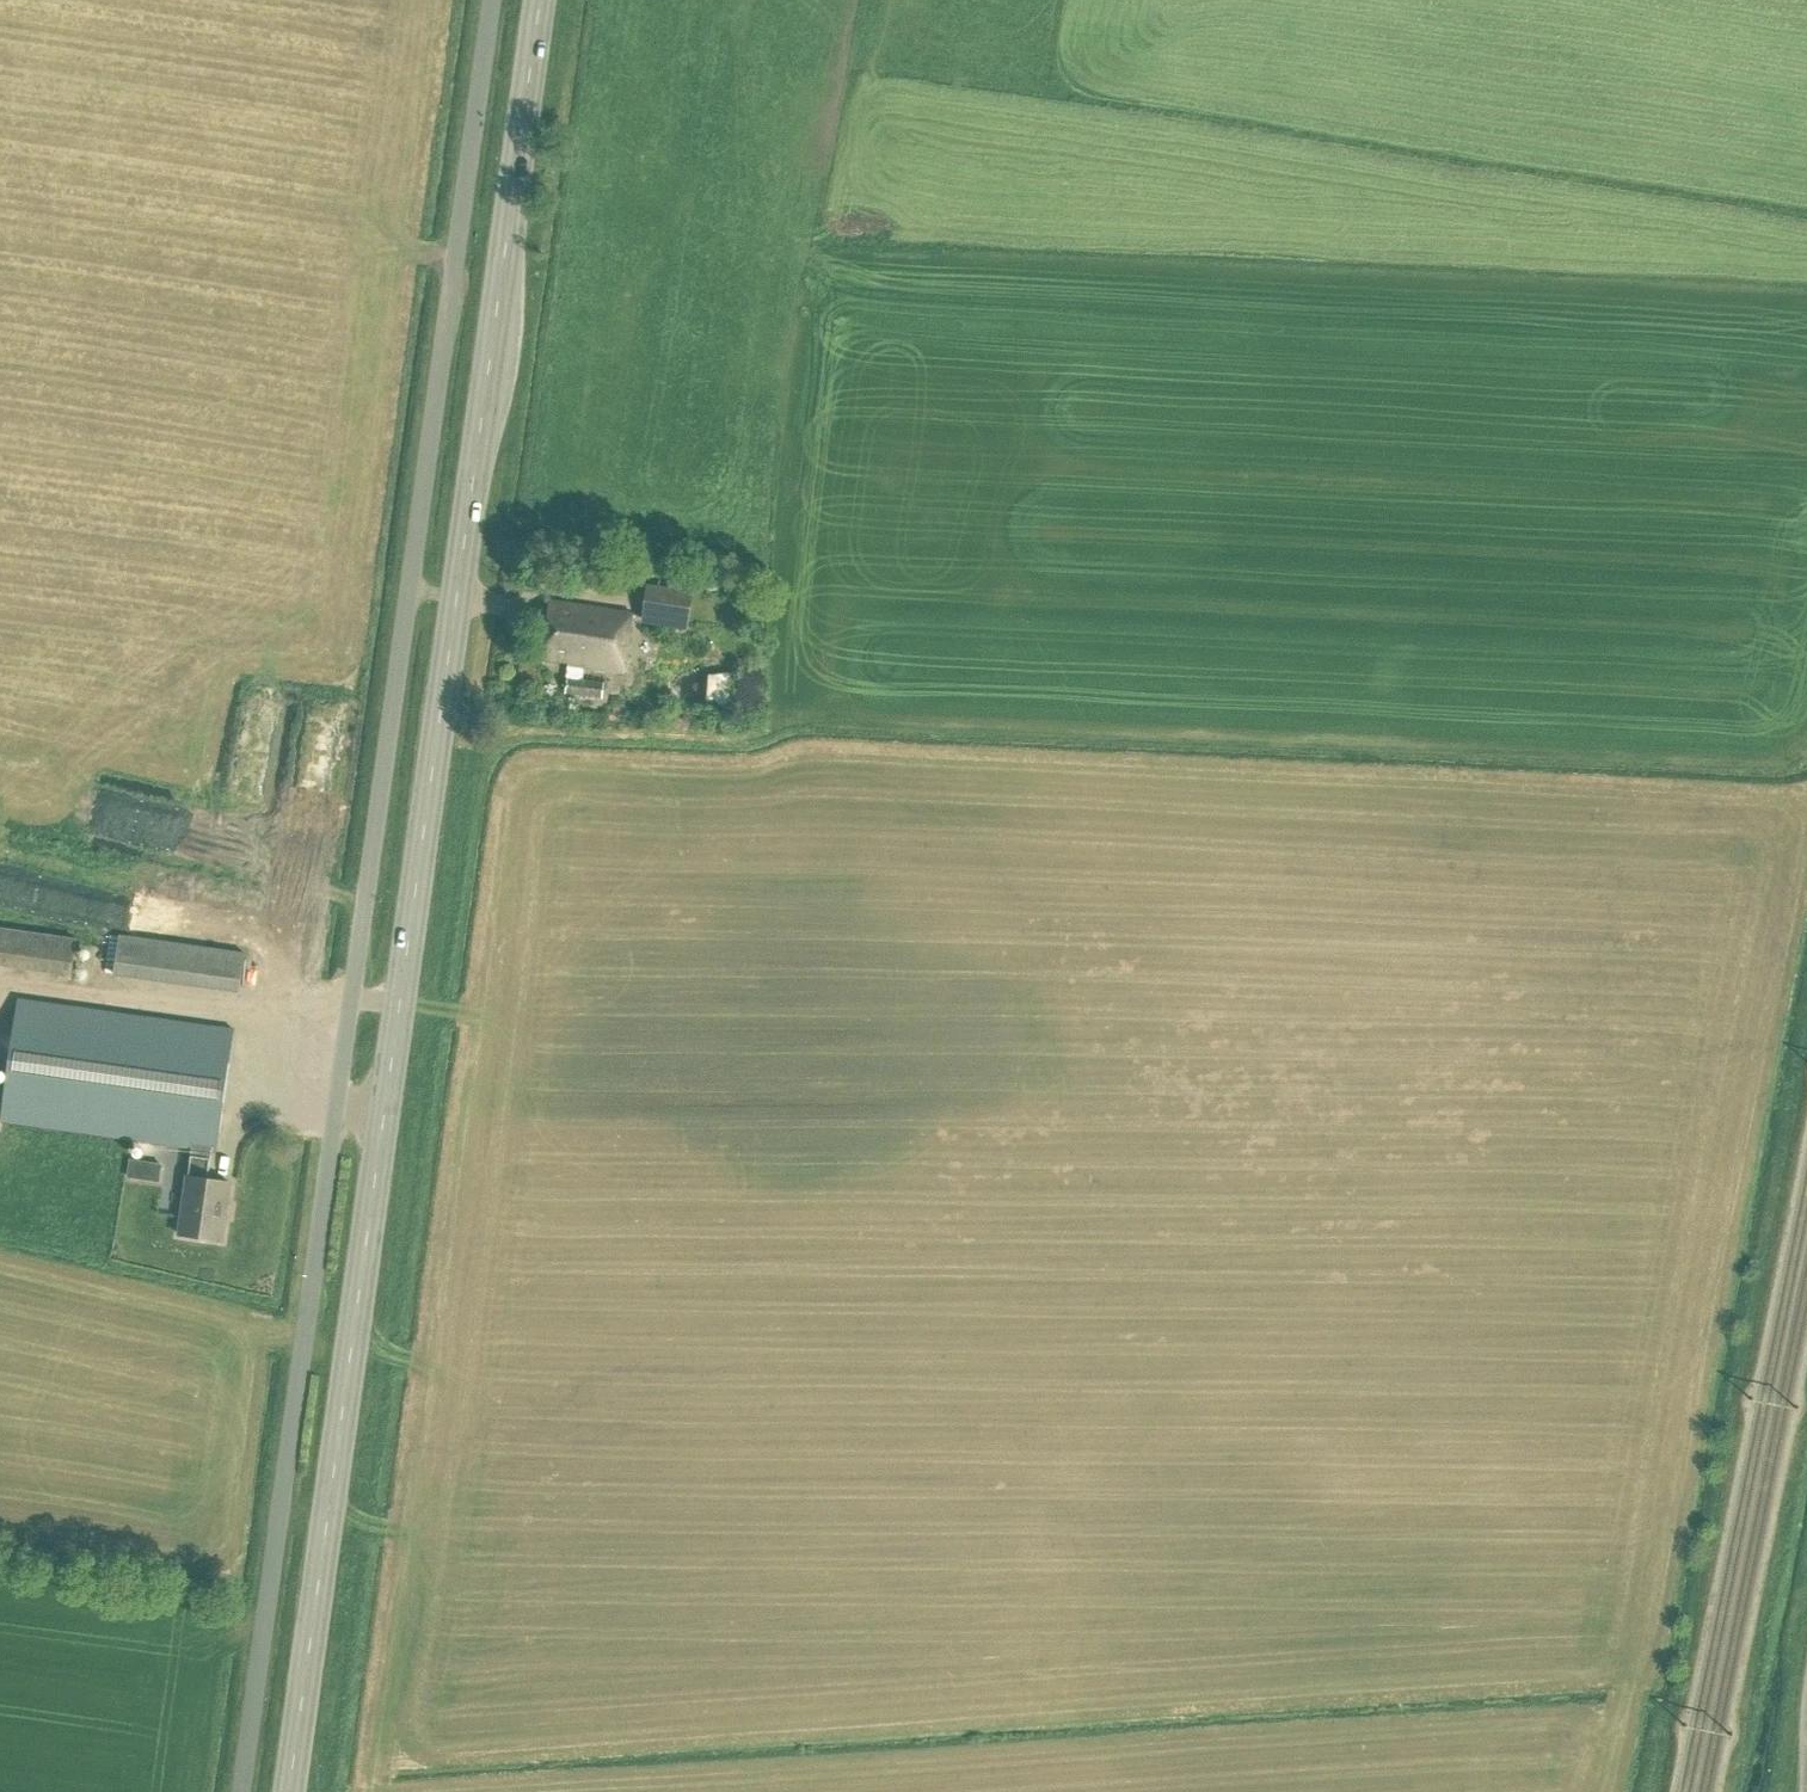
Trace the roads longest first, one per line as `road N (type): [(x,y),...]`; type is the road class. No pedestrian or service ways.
road 1 (unclassified): [(243,1791),(491,0)]
road 2 (secondary): [(291,1791),(539,0)]

